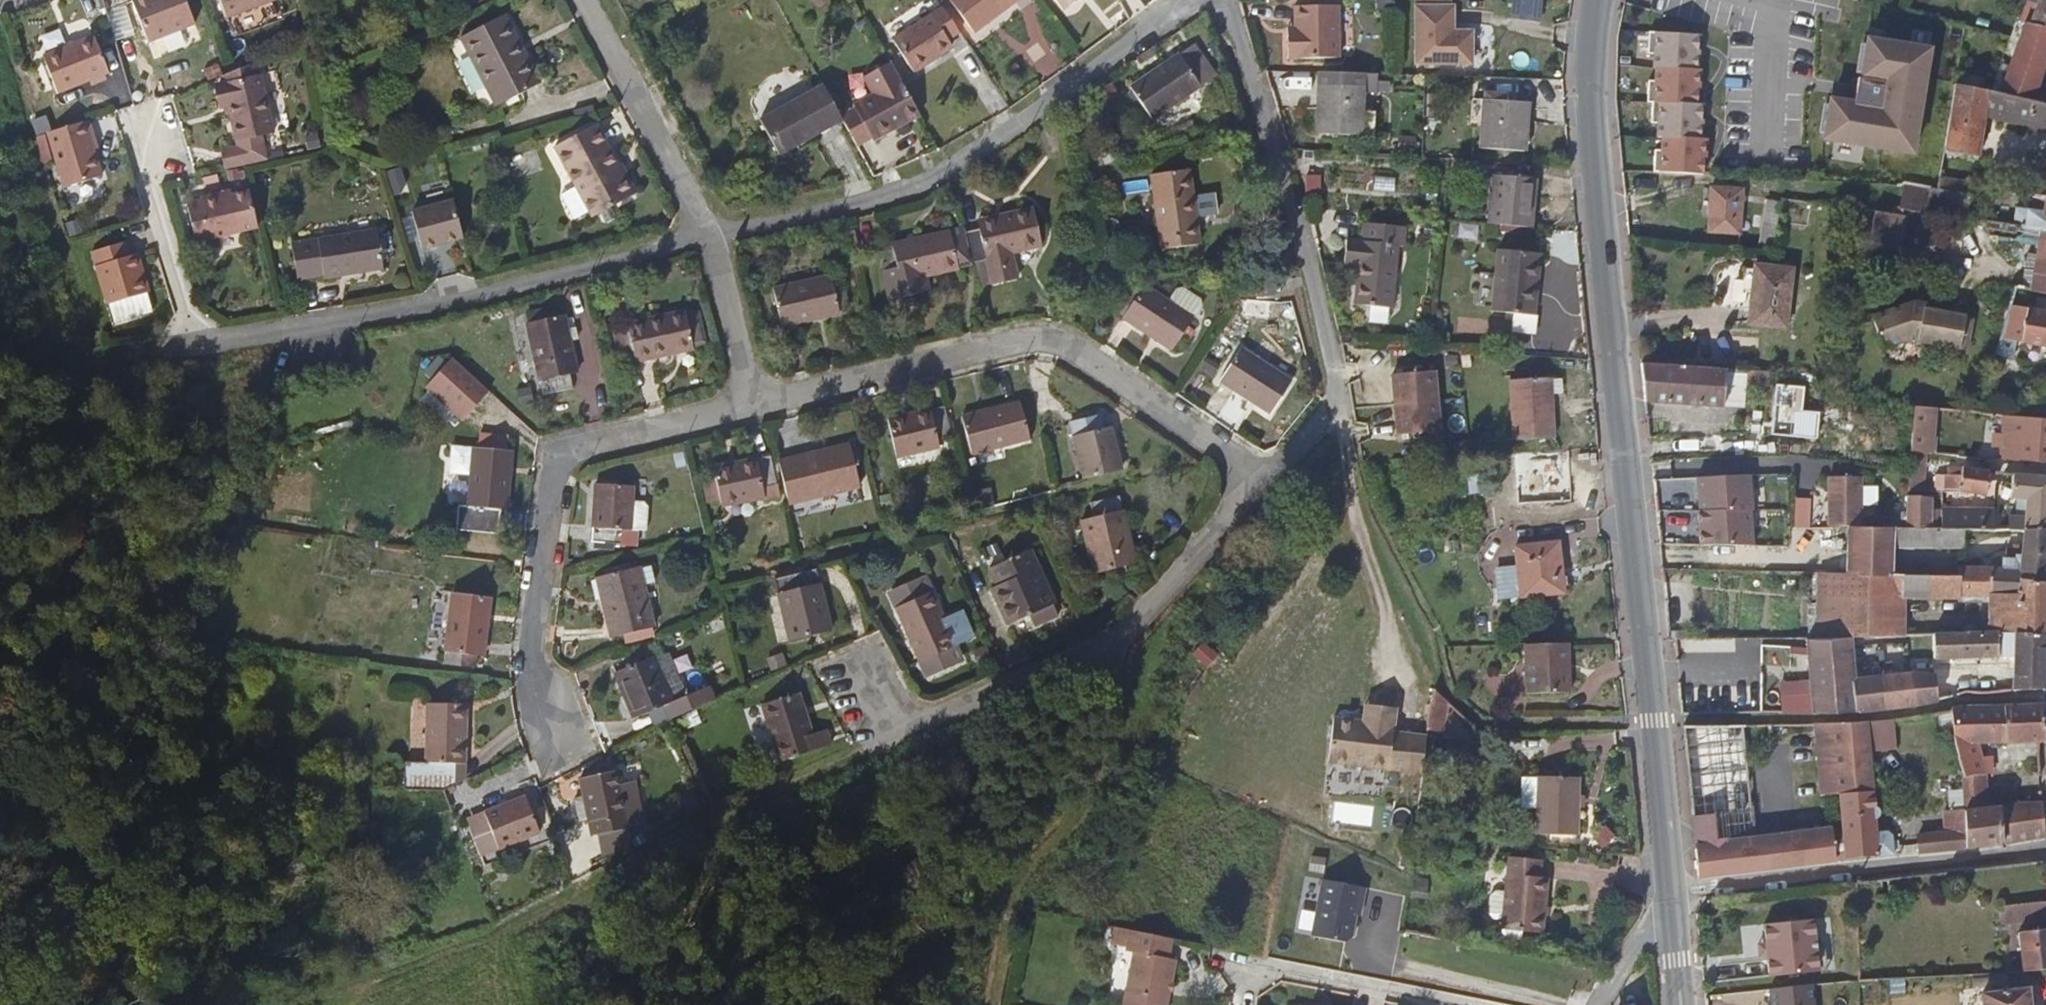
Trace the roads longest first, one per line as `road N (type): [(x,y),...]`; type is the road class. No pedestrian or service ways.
road 1 (secondary): [(1600,0),(1591,107),(1671,894)]
road 2 (residential): [(134,131),(194,343),(433,302),(711,242)]
road 3 (residential): [(749,415),(1038,341),(1065,348),(1263,481)]
road 4 (residential): [(711,242),(923,181),(1189,0)]
road 5 (residential): [(864,676),(895,737),(1118,640),(1263,481)]
road 6 (track): [(1332,408),(1358,512),(1435,669),(1470,713),(1654,720)]
road 7 (residential): [(1263,481),(1332,408),(1227,0)]
road 8 (residential): [(552,740),(523,666),(549,465),(749,415)]
road 9 (track): [(973,1004),(976,945),(1023,859),(1076,806),(1118,640)]
road 10 (residential): [(2045,857),(1671,894)]
road 11 (residential): [(711,242),(586,0)]
road 12 (residential): [(711,242),(749,415)]
road 13 (residential): [(1671,894),(1600,1004)]

